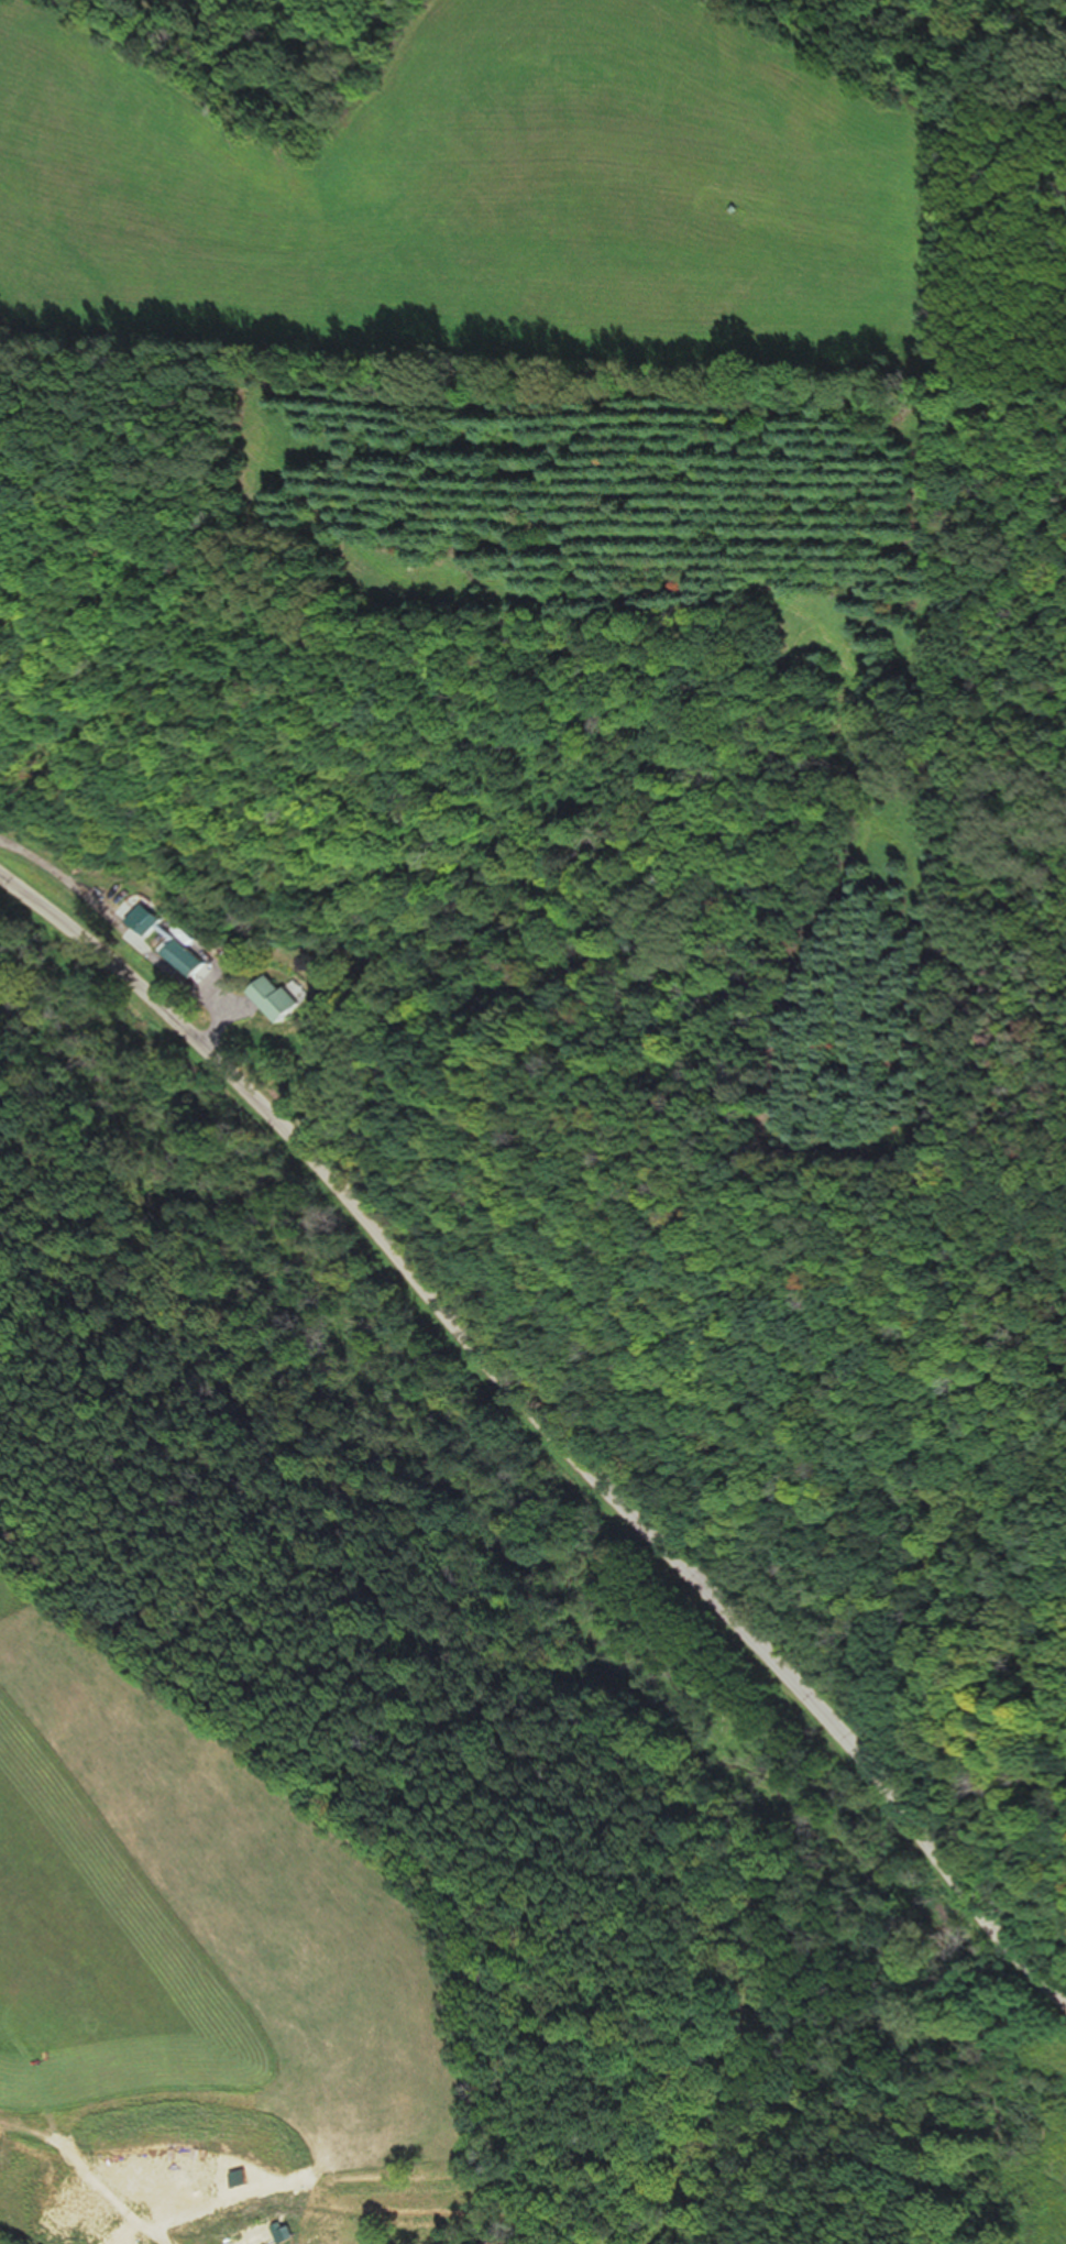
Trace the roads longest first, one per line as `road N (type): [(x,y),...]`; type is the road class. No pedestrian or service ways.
road 1 (residential): [(1065,1995),(1027,1960),(859,1755),(256,1098),(0,873)]

